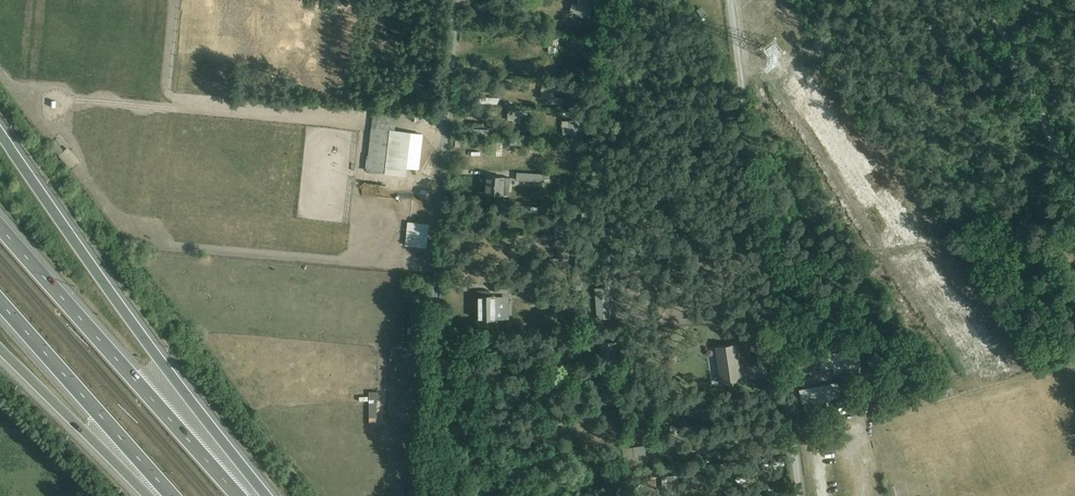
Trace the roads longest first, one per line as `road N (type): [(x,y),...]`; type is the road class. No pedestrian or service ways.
road 1 (track): [(802,495),(731,0)]
road 2 (motorway): [(268,495),(176,383),(0,134)]
road 3 (motorway): [(239,495),(0,225)]
road 4 (track): [(457,0),(433,349)]
road 5 (motorway): [(0,300),(174,495)]
road 6 (track): [(1074,197),(986,0)]
road 7 (motorway): [(0,353),(147,495)]

